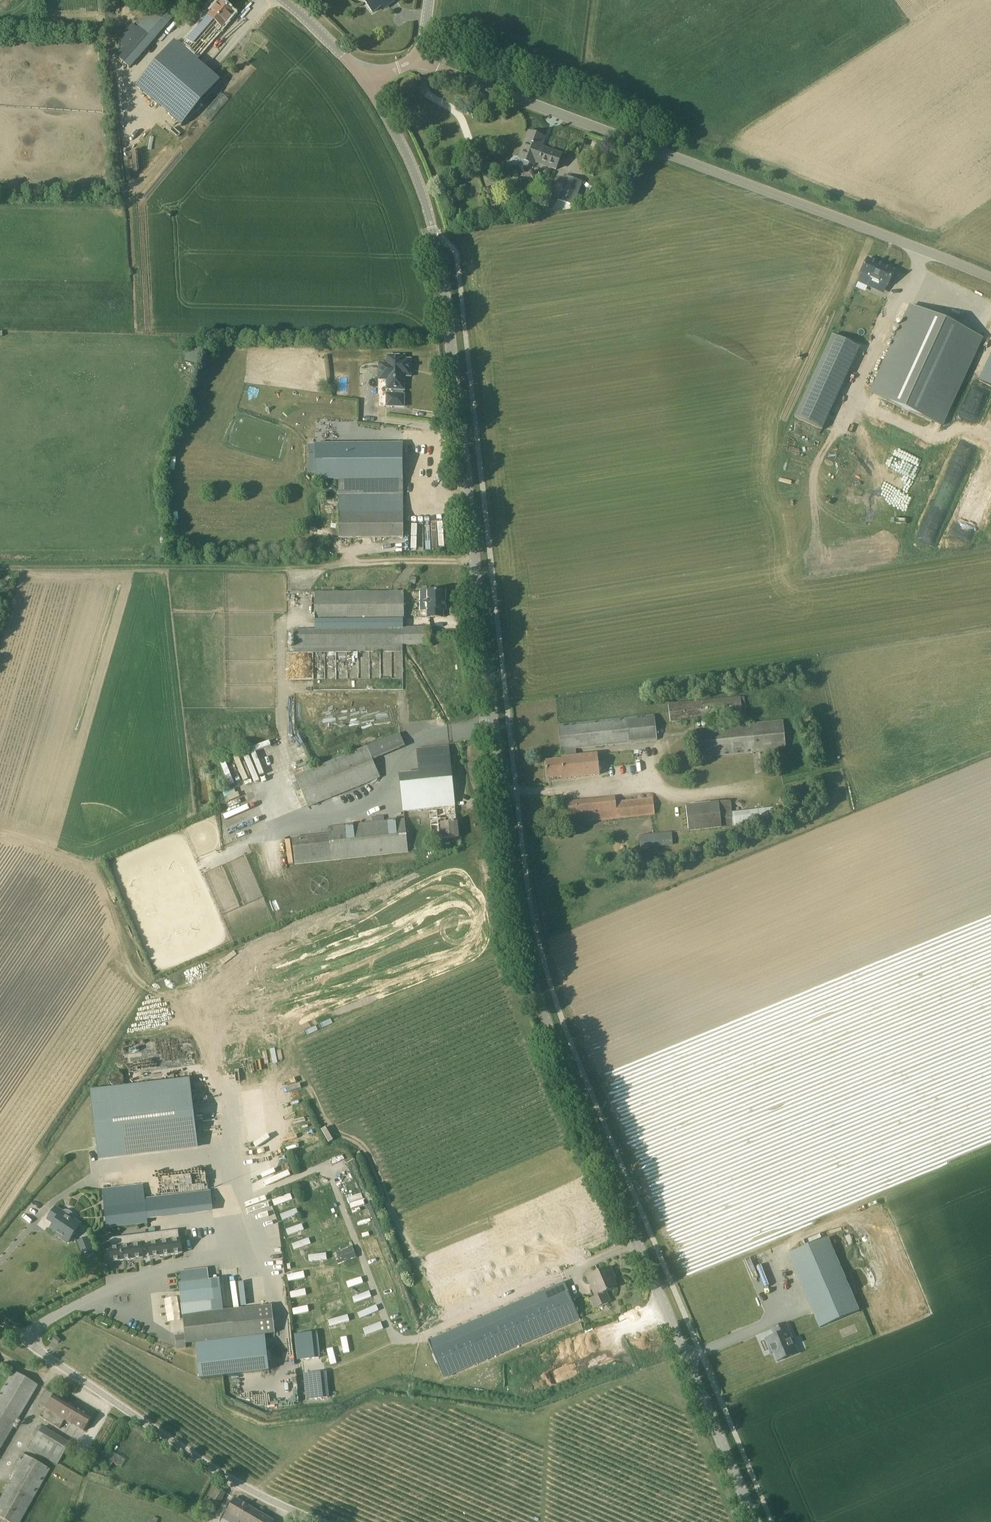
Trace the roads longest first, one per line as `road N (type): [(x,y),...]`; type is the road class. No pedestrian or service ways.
road 1 (tertiary): [(755,1521),(565,1067),(520,930),(433,227),(414,170),(366,79)]
road 2 (unclassified): [(990,282),(869,228),(417,65)]
road 3 (unclassified): [(0,1320),(239,1479),(331,1521)]

